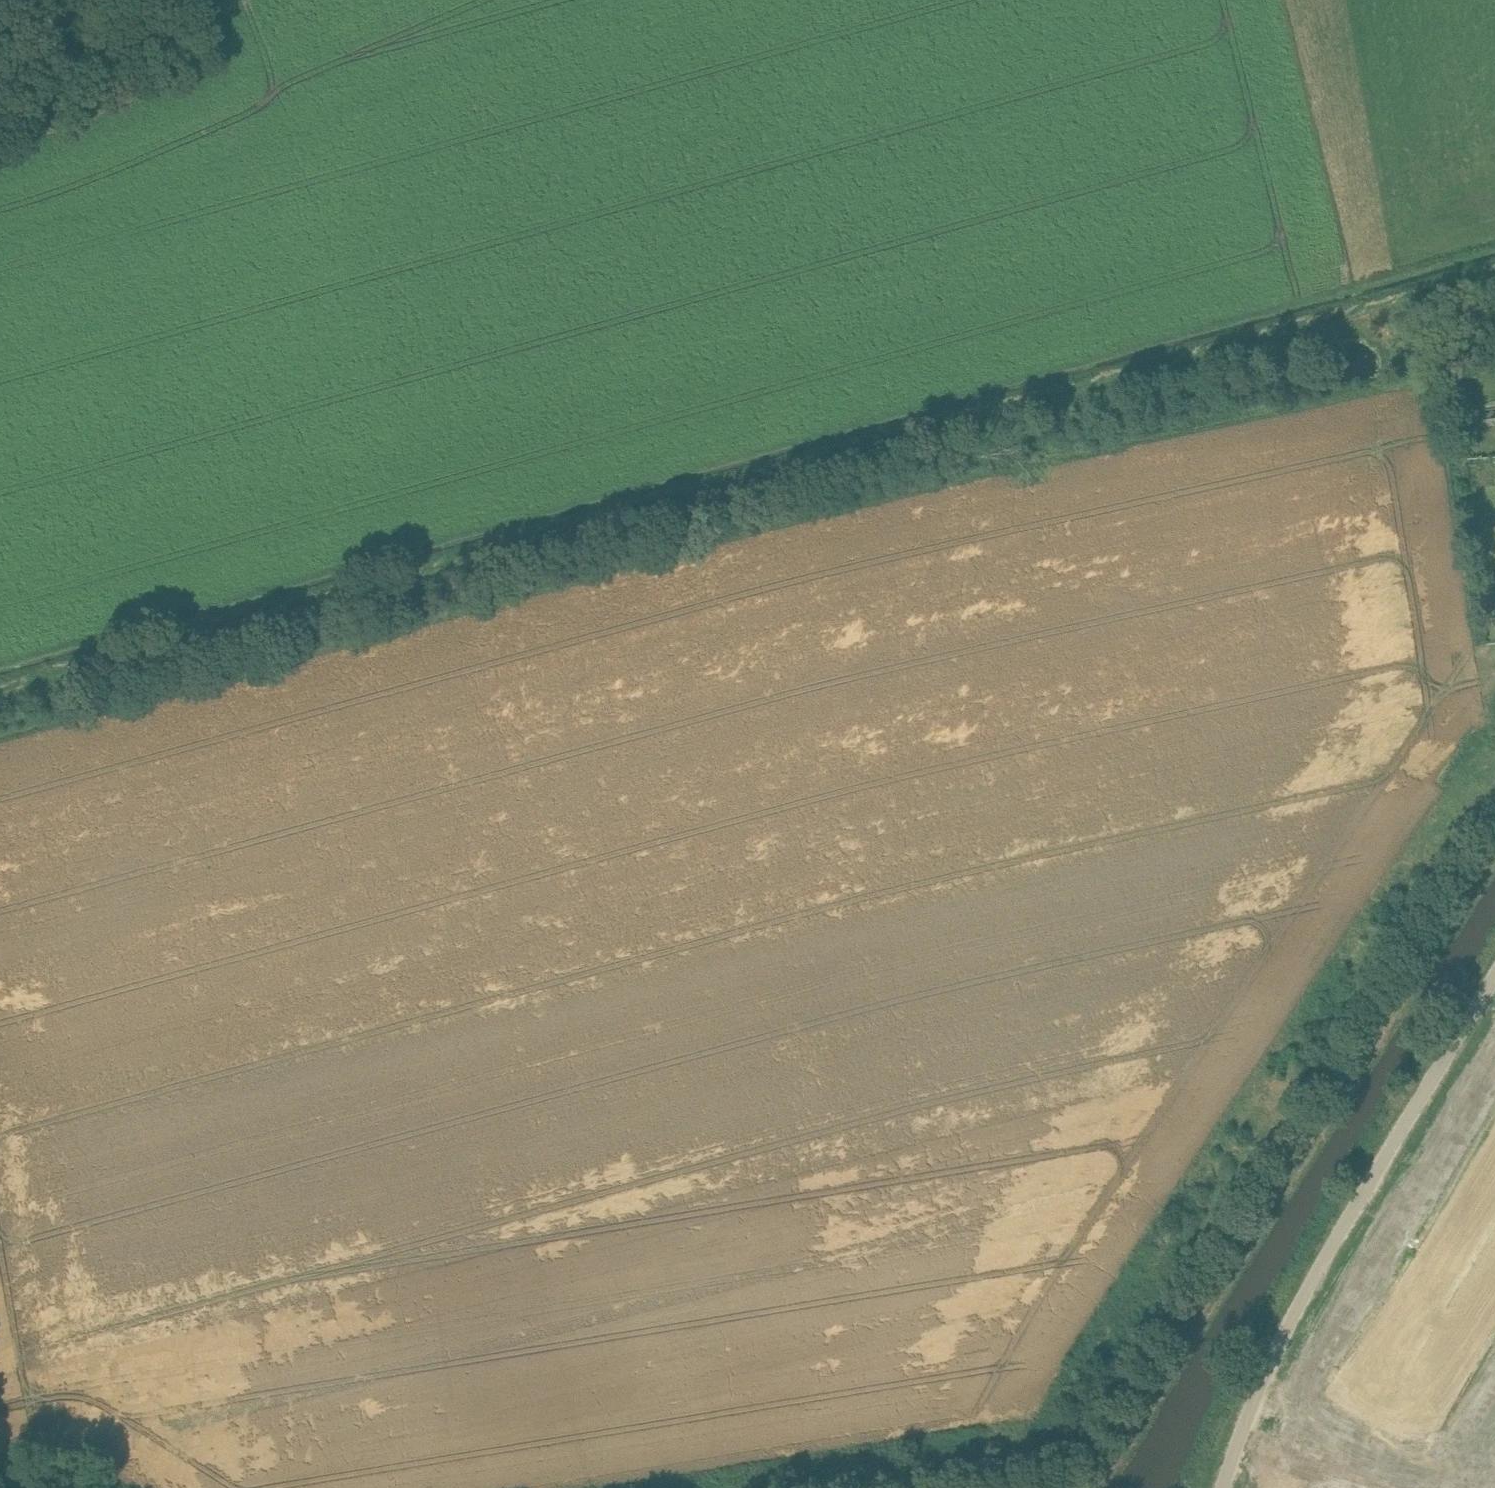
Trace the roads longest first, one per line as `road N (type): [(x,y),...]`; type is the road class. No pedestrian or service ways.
road 1 (track): [(0,688),(1494,271)]
road 2 (track): [(1079,1487),(1108,1462),(1494,848)]
road 3 (unclassified): [(1225,1487),(1290,1323),(1494,978)]

